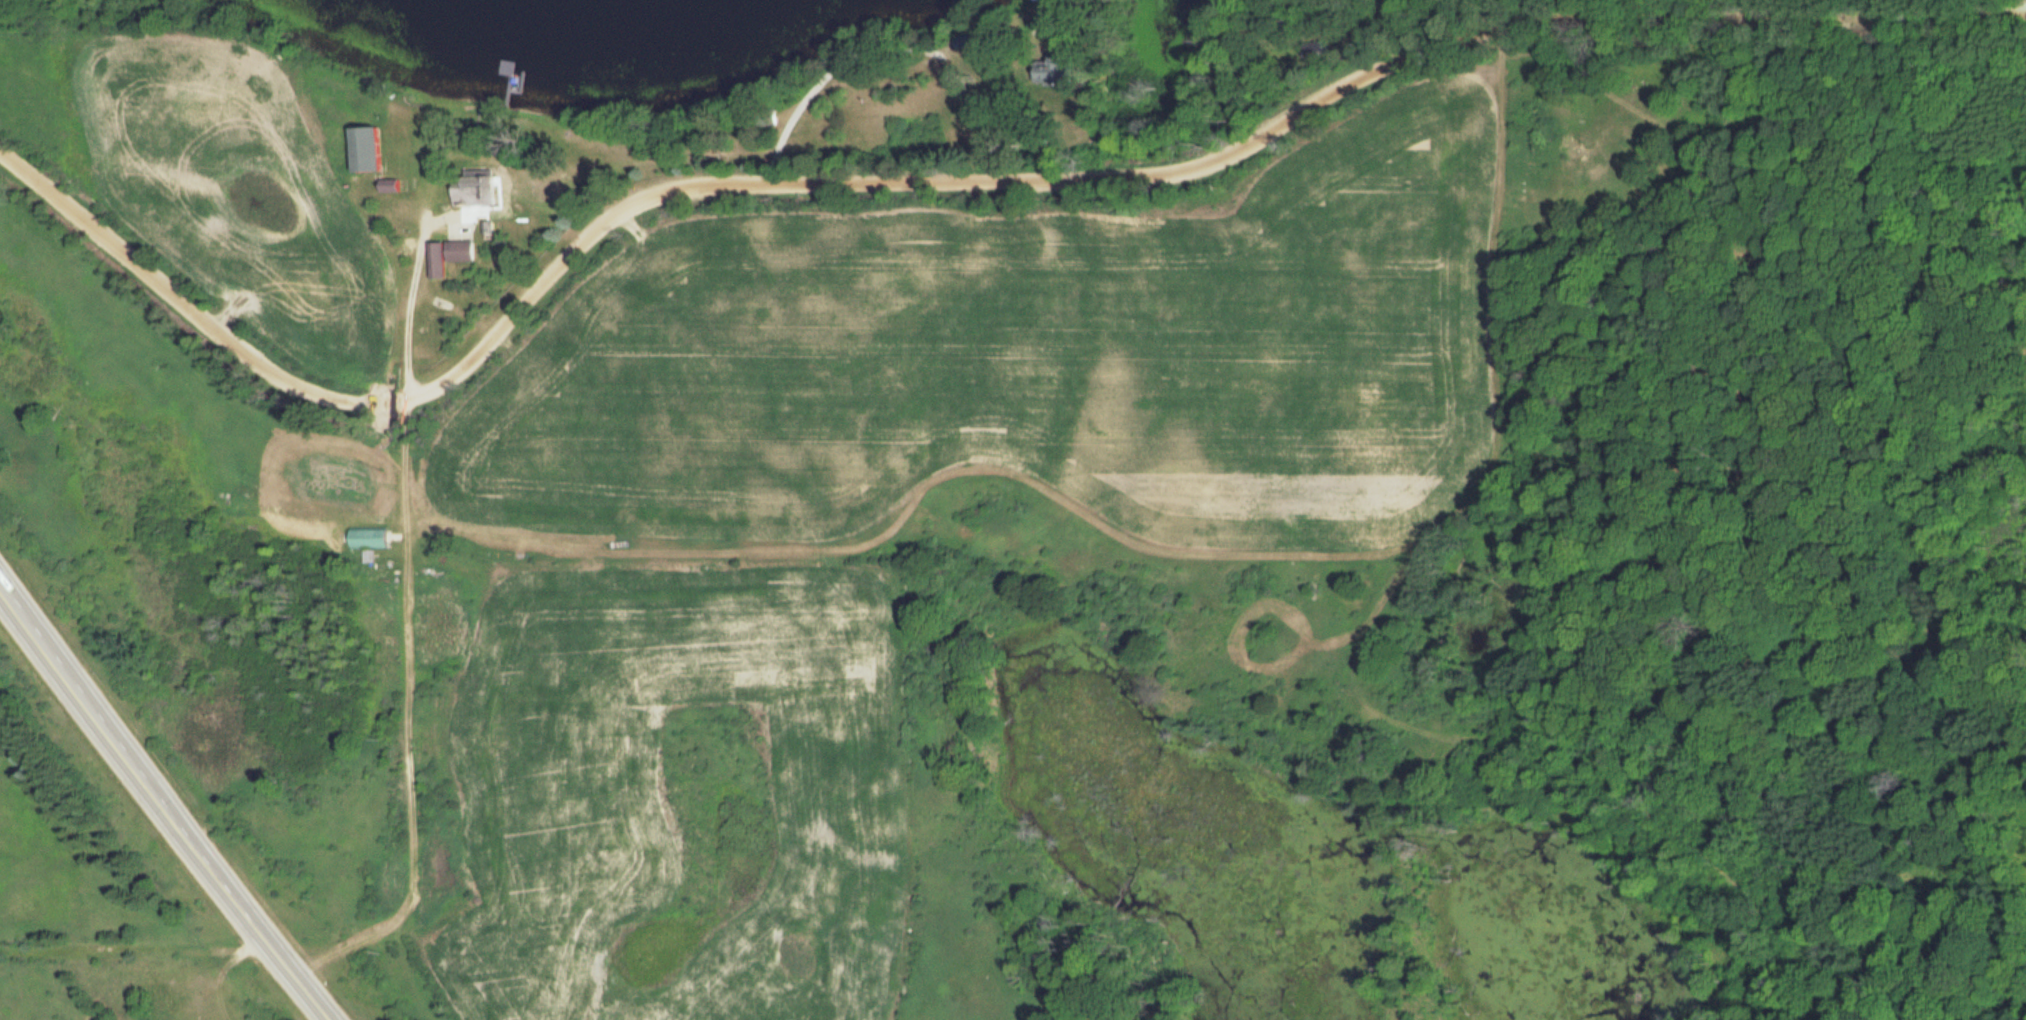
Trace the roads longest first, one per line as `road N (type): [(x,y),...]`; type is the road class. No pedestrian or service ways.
road 1 (residential): [(2025,11),(1559,15),(1426,48),(1226,158),(1168,175),(692,183),(619,212),(579,242),(490,342),(431,387),(390,397),(331,396),(291,380),(0,148)]
road 2 (primary): [(339,1019),(0,578)]

